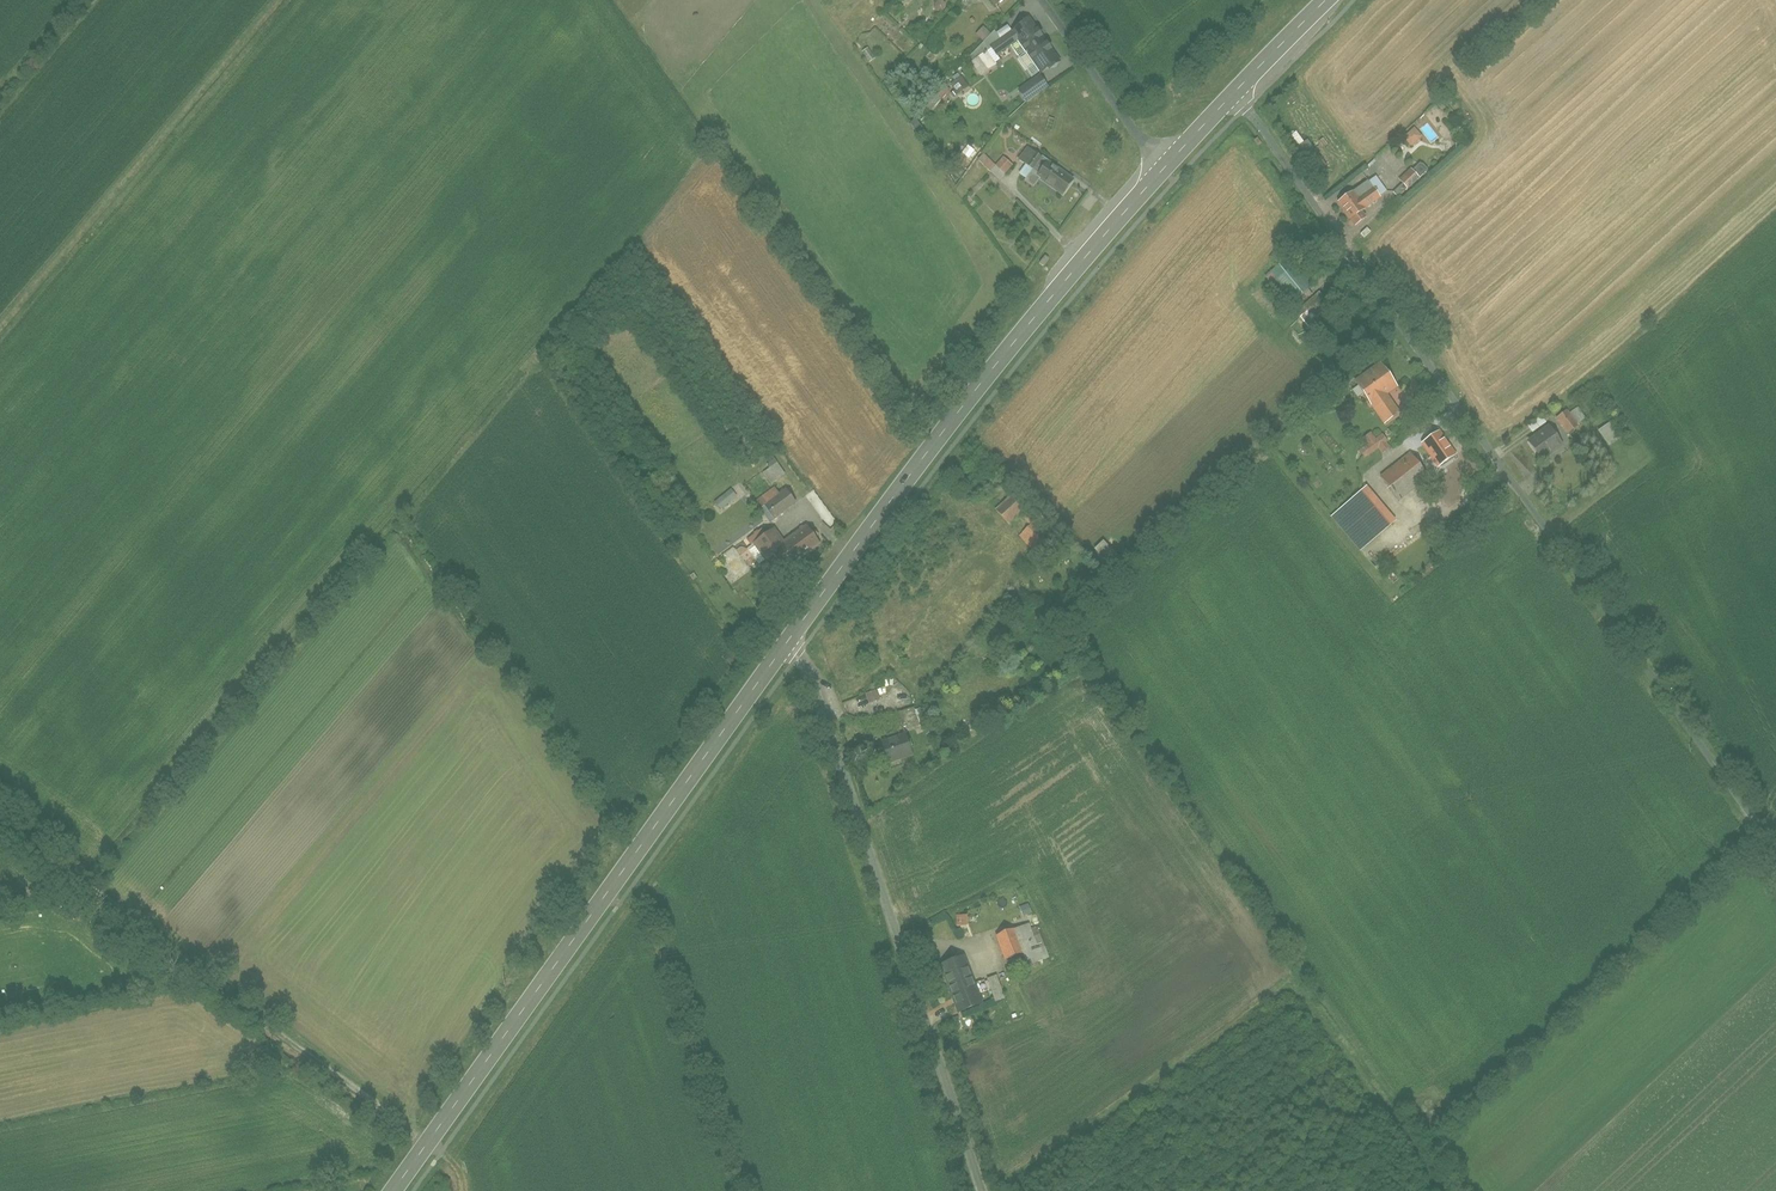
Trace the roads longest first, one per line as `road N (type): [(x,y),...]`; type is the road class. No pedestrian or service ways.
road 1 (residential): [(1775,853),(1234,93)]
road 2 (tertiary): [(792,640),(394,1190)]
road 3 (tertiary): [(1164,169),(980,383),(792,640)]
road 4 (residential): [(980,1190),(803,648),(792,640)]
road 5 (residential): [(1164,169),(1045,0)]
road 6 (tertiary): [(1326,0),(1234,93)]

